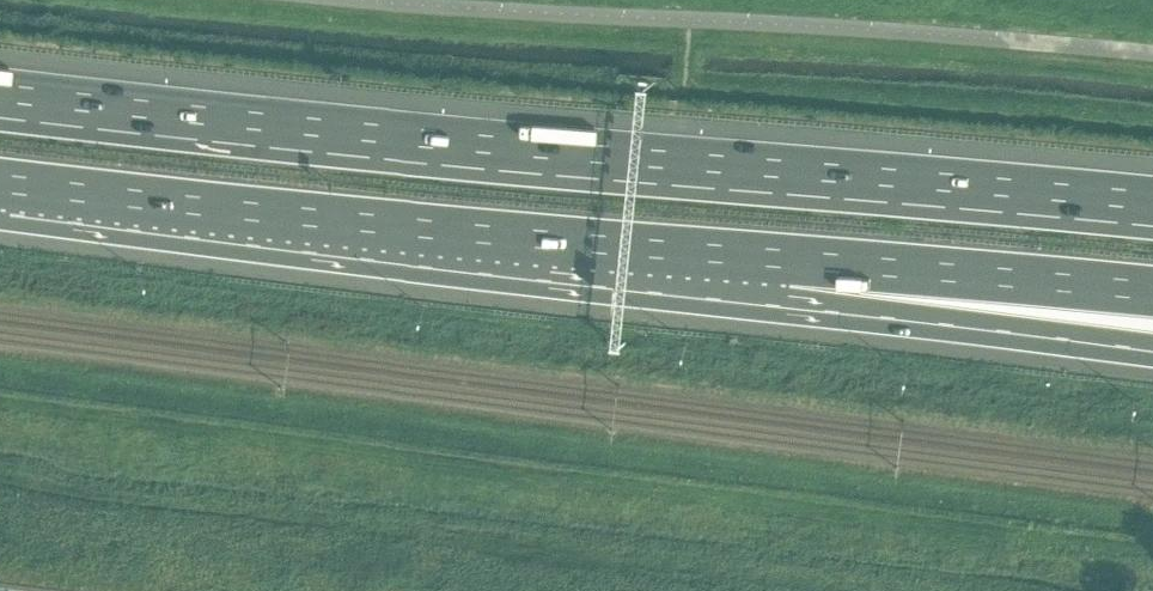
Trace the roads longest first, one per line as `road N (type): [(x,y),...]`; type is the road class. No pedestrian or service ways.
road 1 (motorway): [(1152,201),(440,140),(0,93)]
road 2 (motorway): [(0,183),(794,258)]
road 3 (motorway): [(794,258),(1152,338)]
road 4 (motorway): [(794,258),(1152,290)]

